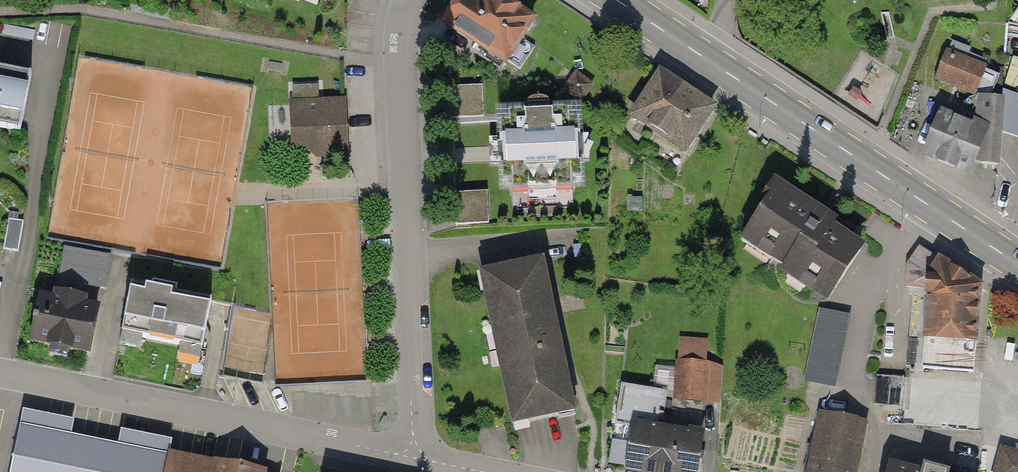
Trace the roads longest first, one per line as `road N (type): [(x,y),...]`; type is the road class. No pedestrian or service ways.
road 1 (primary): [(617,0),(1017,265)]
road 2 (residential): [(414,452),(400,65),(409,0)]
road 3 (residential): [(0,372),(414,452)]

